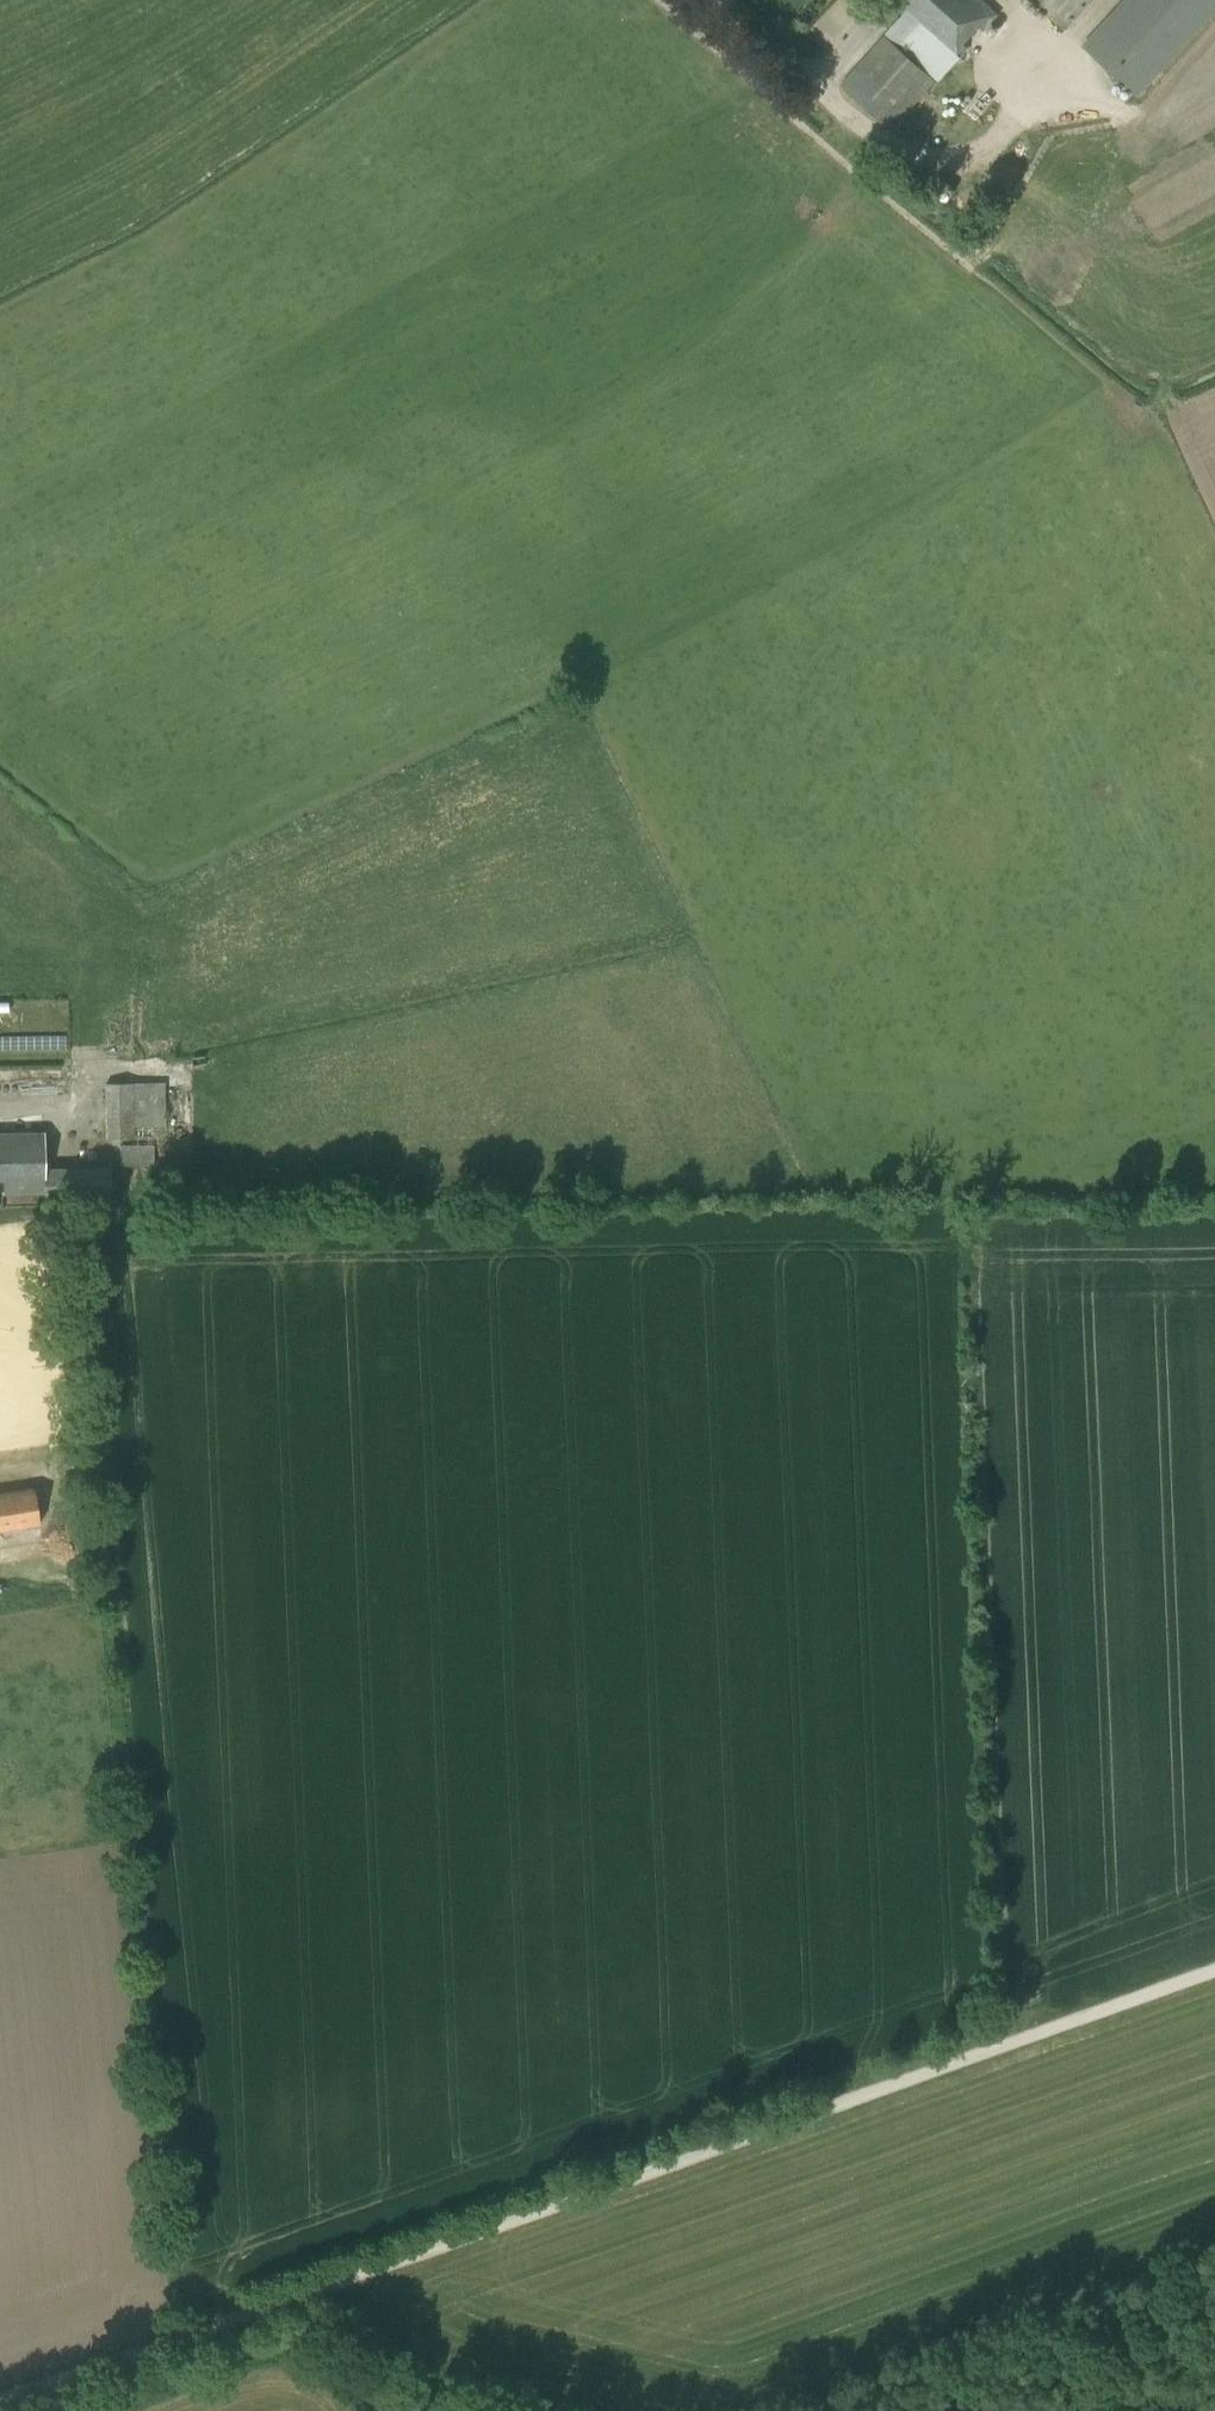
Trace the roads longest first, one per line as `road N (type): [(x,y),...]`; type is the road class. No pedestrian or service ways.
road 1 (track): [(0,2404),(1214,1967)]

